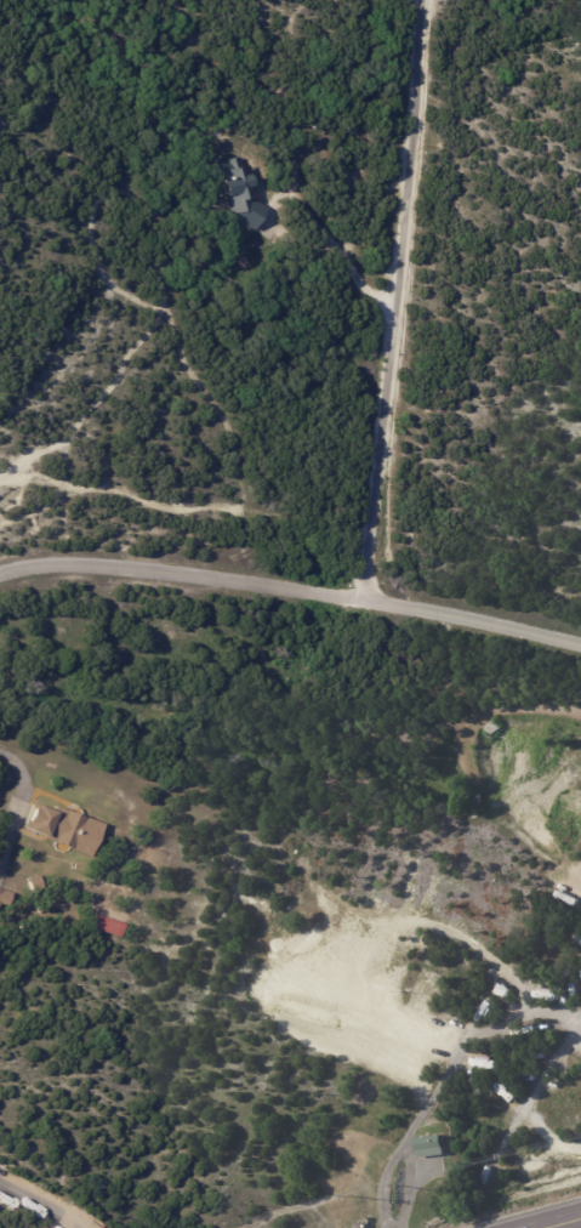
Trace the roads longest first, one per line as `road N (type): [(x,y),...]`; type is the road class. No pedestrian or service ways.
road 1 (residential): [(363,598),(421,0)]
road 2 (residential): [(580,643),(363,598),(132,568),(53,563),(0,573)]

